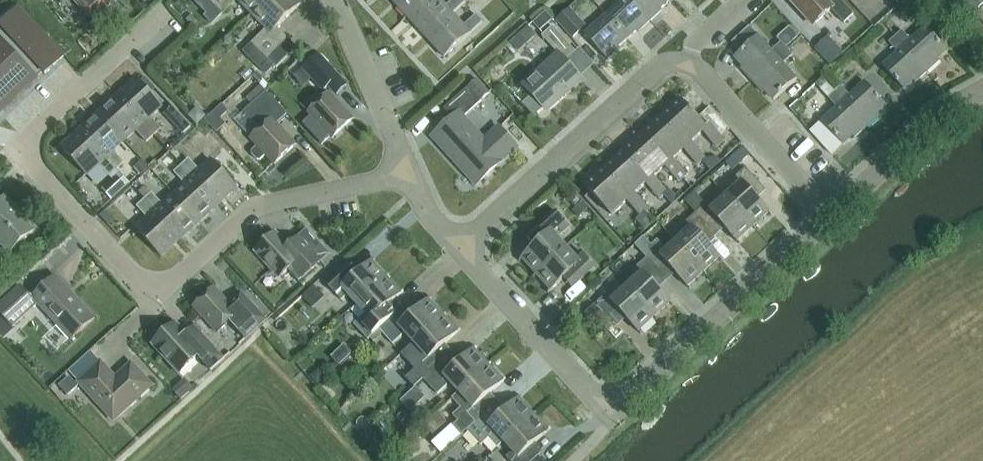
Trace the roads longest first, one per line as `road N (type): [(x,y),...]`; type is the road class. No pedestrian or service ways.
road 1 (residential): [(408,174),(259,205),(154,297),(16,146),(122,50)]
road 2 (residential): [(610,416),(830,215)]
road 3 (residential): [(458,248),(660,66),(686,64)]
road 4 (residential): [(610,416),(458,248)]
road 5 (residential): [(830,215),(686,64)]
road 6 (residential): [(830,215),(933,121),(982,90)]
road 7 (residential): [(408,174),(336,0)]

